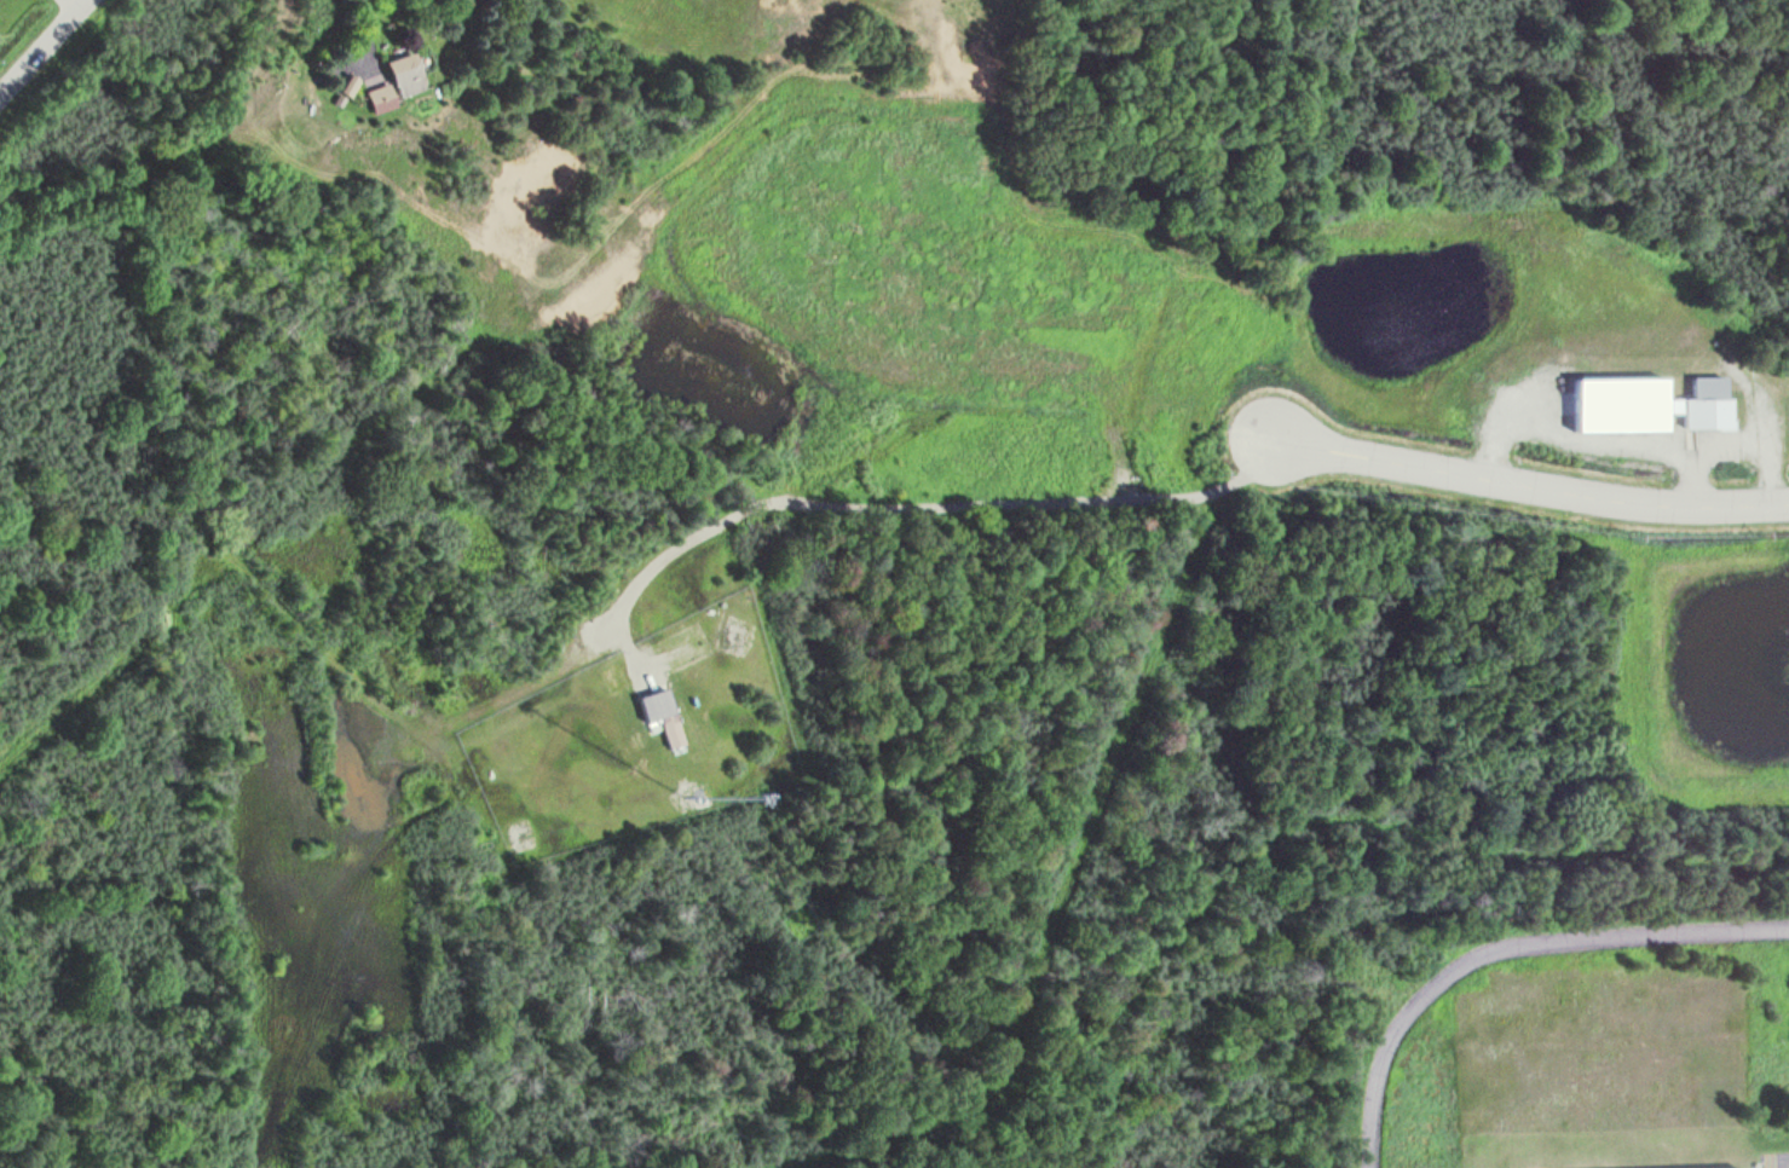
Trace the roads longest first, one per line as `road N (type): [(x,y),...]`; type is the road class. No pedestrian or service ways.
road 1 (residential): [(1788,501),(1649,504),(1279,440)]
road 2 (residential): [(0,88),(82,0)]

